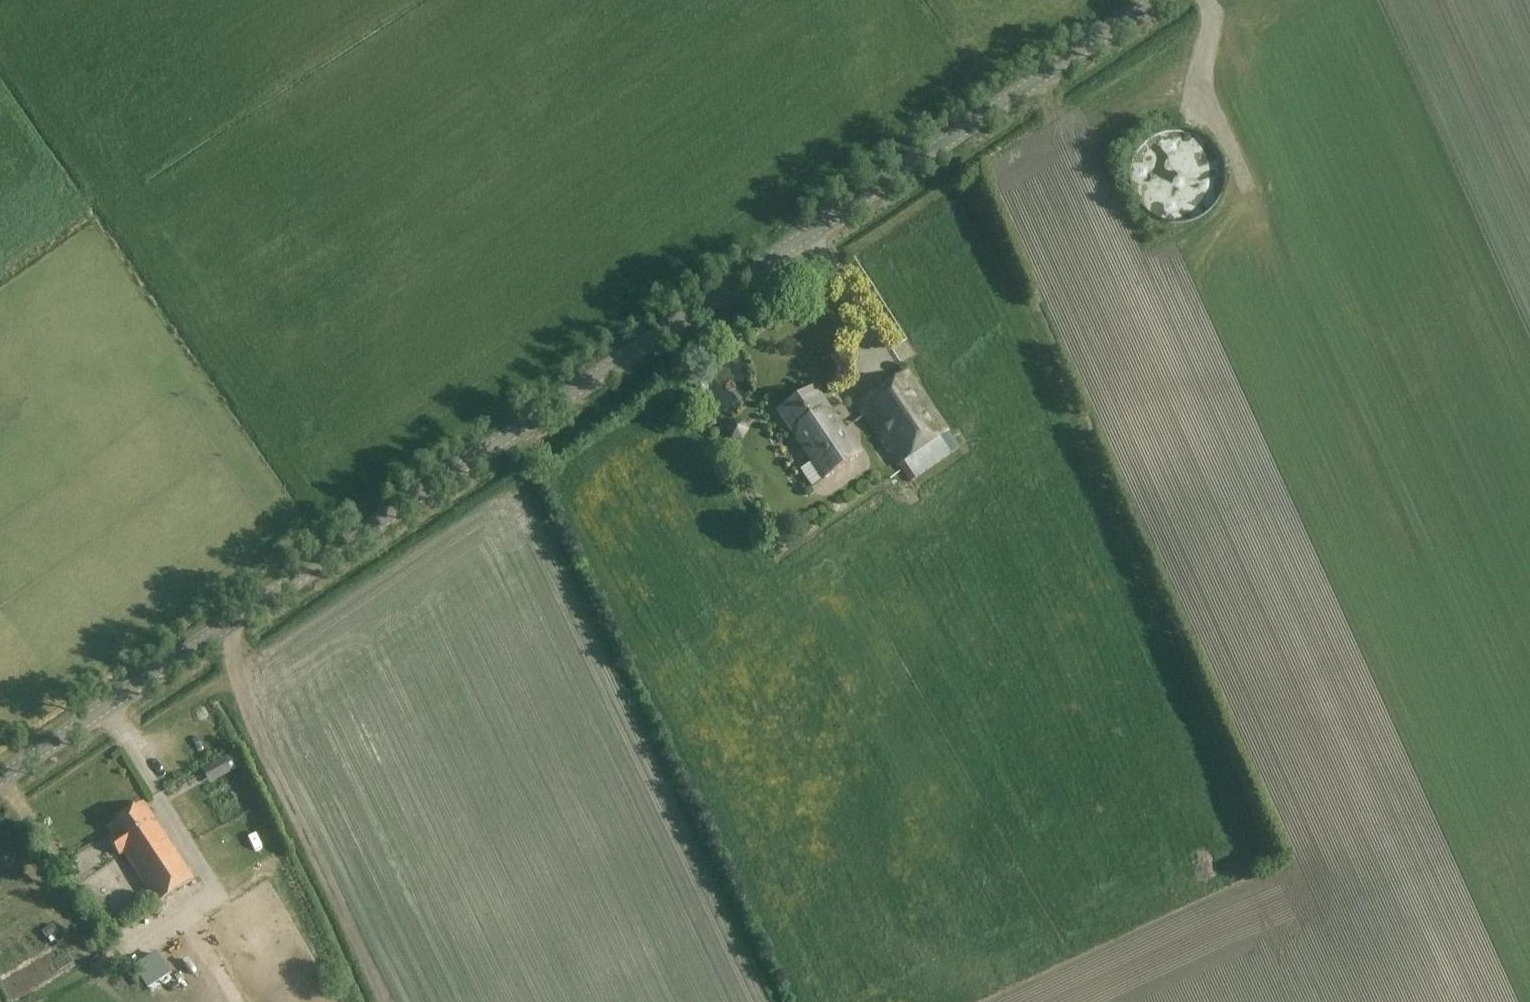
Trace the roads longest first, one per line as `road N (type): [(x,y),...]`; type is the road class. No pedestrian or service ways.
road 1 (tertiary): [(0,789),(1175,0)]

